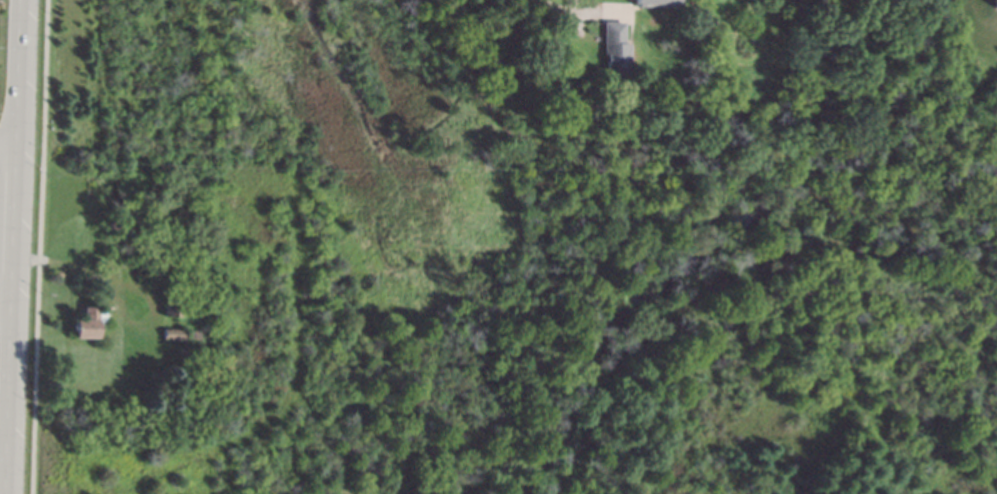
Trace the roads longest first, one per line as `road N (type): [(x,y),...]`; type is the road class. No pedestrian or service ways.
road 1 (primary): [(10,493),(25,0)]

